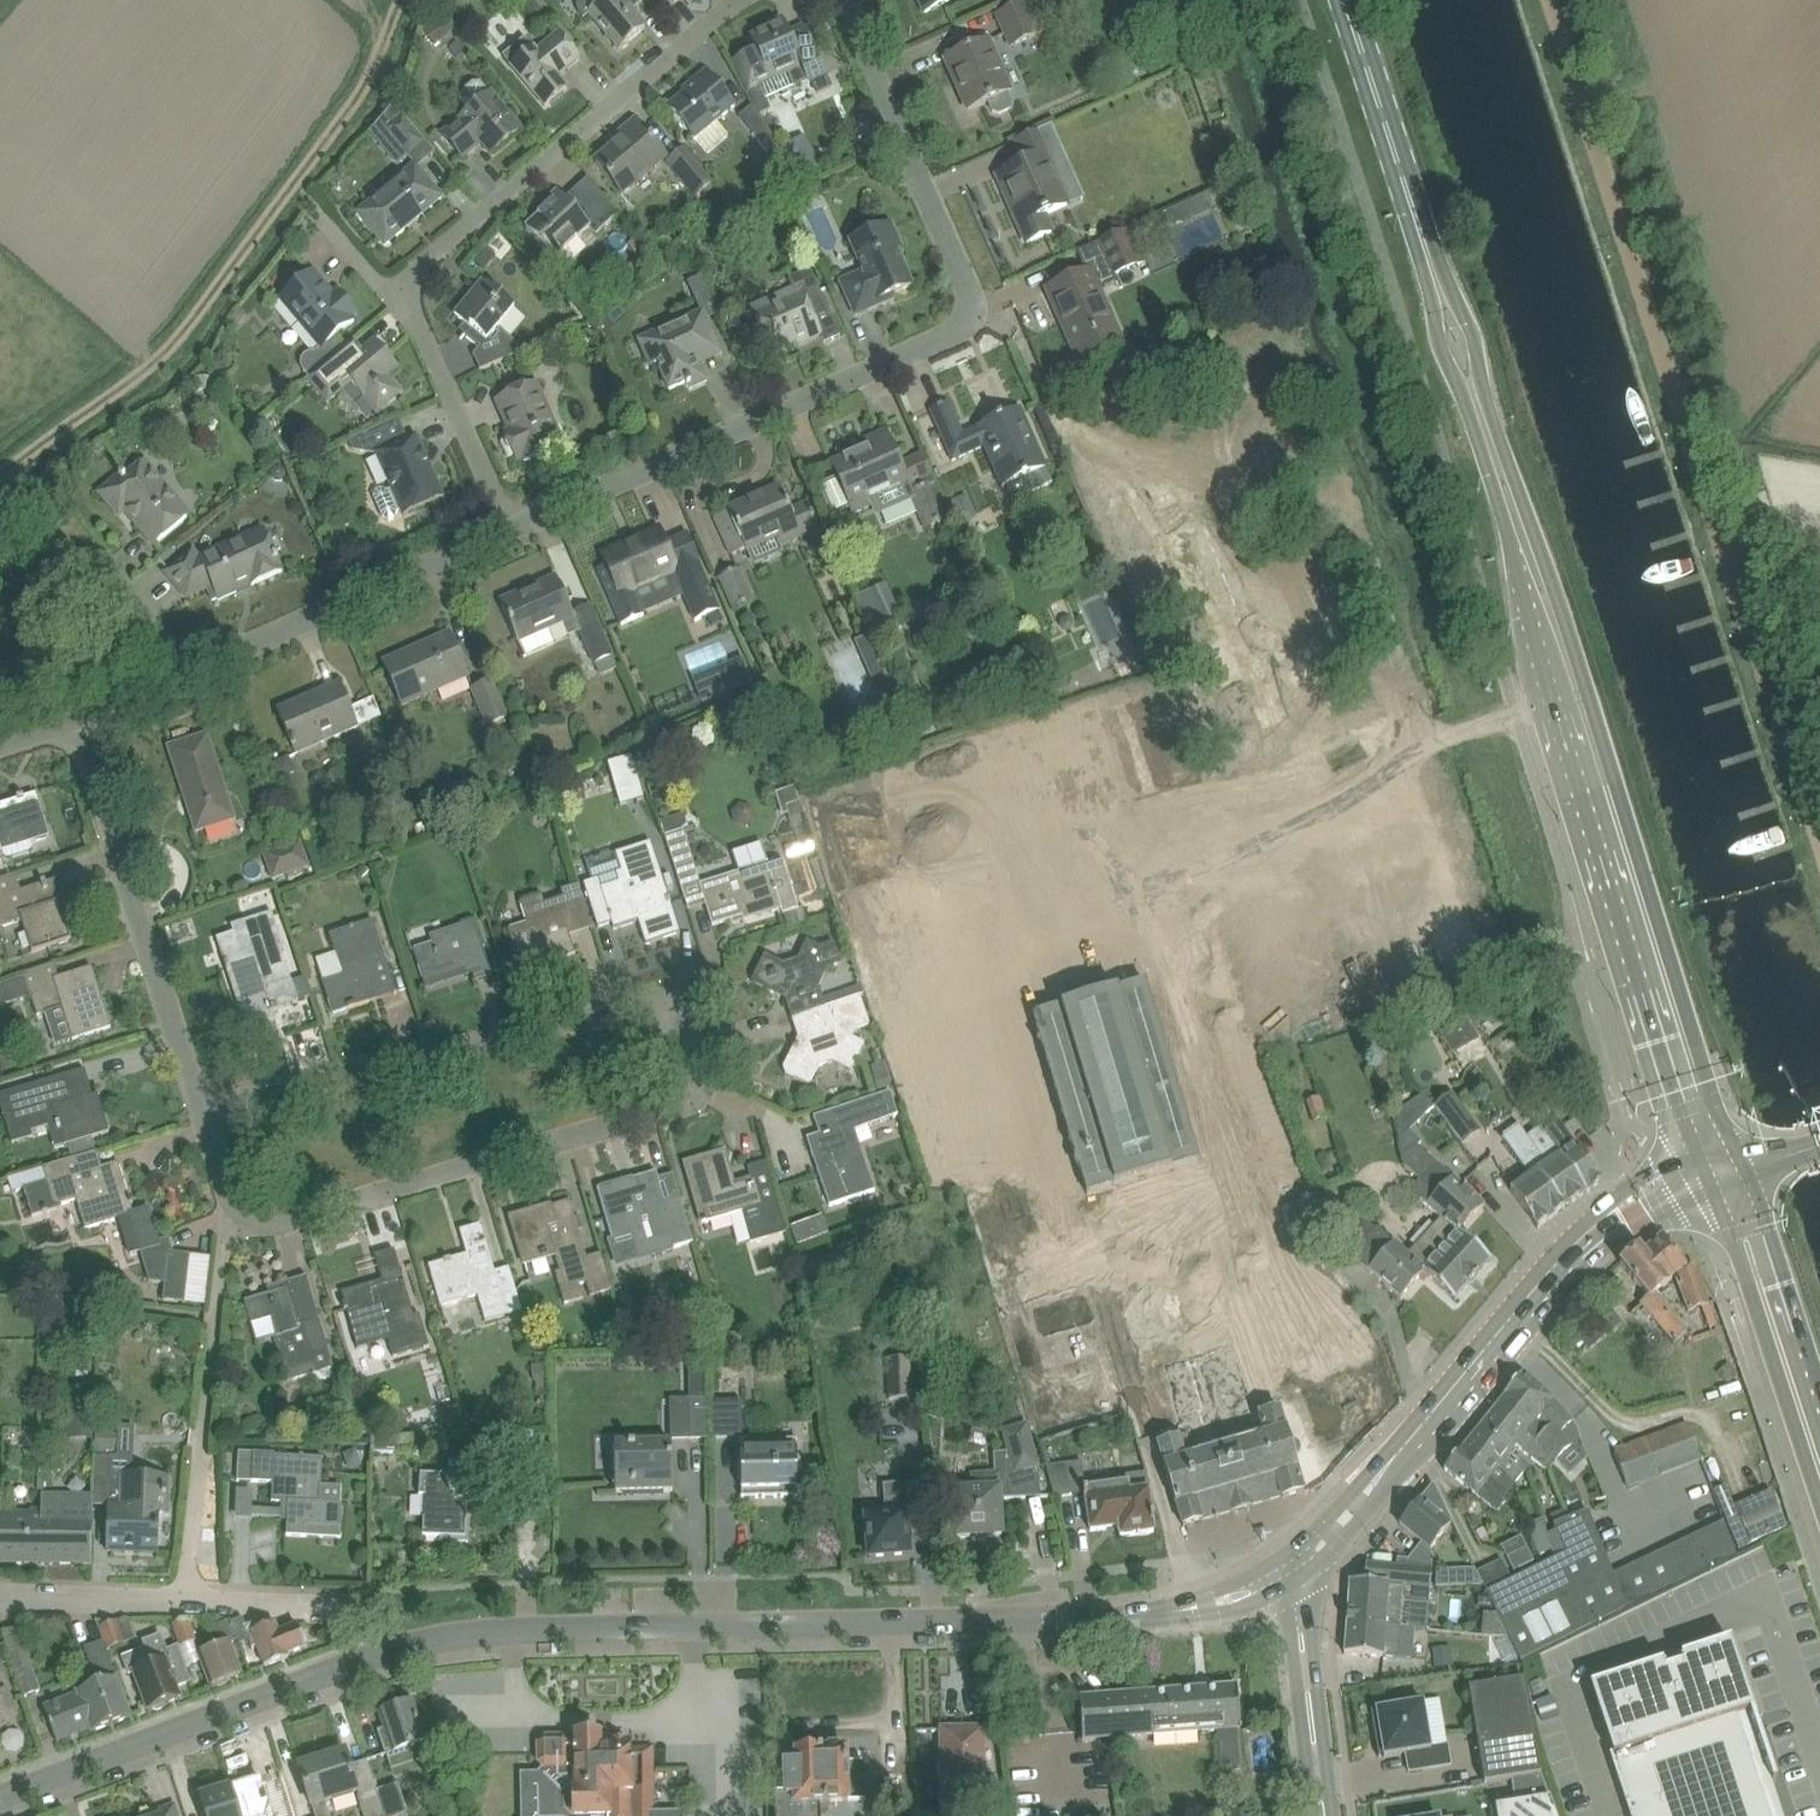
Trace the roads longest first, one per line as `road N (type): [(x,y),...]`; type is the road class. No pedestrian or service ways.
road 1 (tertiary): [(0,1797),(443,1635),(511,1627),(1076,1617),(1224,1600),(1266,1588),(1297,1568)]
road 2 (unclassified): [(195,1109),(630,1011),(666,1033),(667,1108),(653,1118),(319,1221),(219,1232),(216,1184)]
road 3 (unclassified): [(1819,828),(1554,0)]
road 4 (unclassified): [(501,530),(956,323),(826,0)]
road 5 (secondary): [(1719,1173),(1476,400)]
road 6 (unclassified): [(501,530),(410,332),(406,305),(420,262),(745,0)]
road 7 (tertiary): [(1297,1568),(1594,1226),(1719,1173)]
road 8 (unclassified): [(70,724),(501,530)]
road 9 (unclassified): [(70,724),(195,1109)]
road 10 (residential): [(0,1597),(346,1606)]
road 11 (secondary): [(1819,1467),(1719,1173)]
road 12 (secondary): [(1435,277),(1344,0)]
road 13 (tertiary): [(1329,1815),(1297,1568)]
road 14 (secondary): [(1435,277),(1433,318),(1447,363),(1476,400)]
road 15 (secondary): [(1476,400),(1477,353),(1461,309),(1435,277)]

